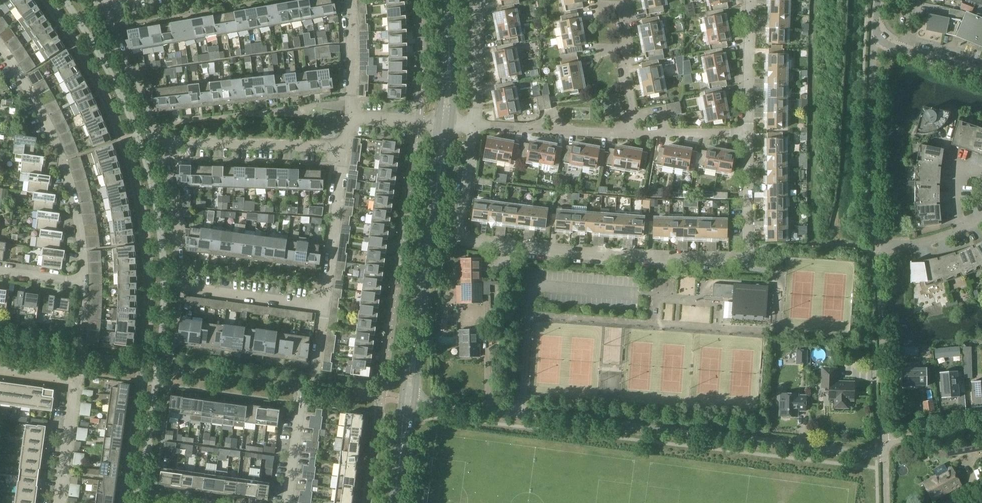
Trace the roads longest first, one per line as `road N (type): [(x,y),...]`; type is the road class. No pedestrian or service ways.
road 1 (unclassified): [(463,239),(562,253),(742,257),(746,137)]
road 2 (residential): [(326,306),(181,289),(161,147)]
road 3 (residential): [(885,441),(877,247),(962,228)]
road 4 (tertiary): [(409,399),(448,126)]
road 5 (residential): [(84,286),(72,186),(44,112),(0,44)]
road 6 (residential): [(59,502),(77,378),(0,367)]
road 7 (residential): [(346,149),(161,147)]
road 8 (unclassified): [(473,126),(634,135)]
road 9 (residential): [(326,306),(346,149)]
road 10 (residential): [(161,147),(108,5)]
road 11 (unclassified): [(409,399),(552,418)]
road 12 (residential): [(746,137),(753,0)]
road 13 (residential): [(634,135),(628,0)]
road 14 (unclassified): [(473,126),(479,0)]
road 15 (tertiary): [(448,126),(446,0)]
road 16 (residential): [(351,121),(349,0)]

